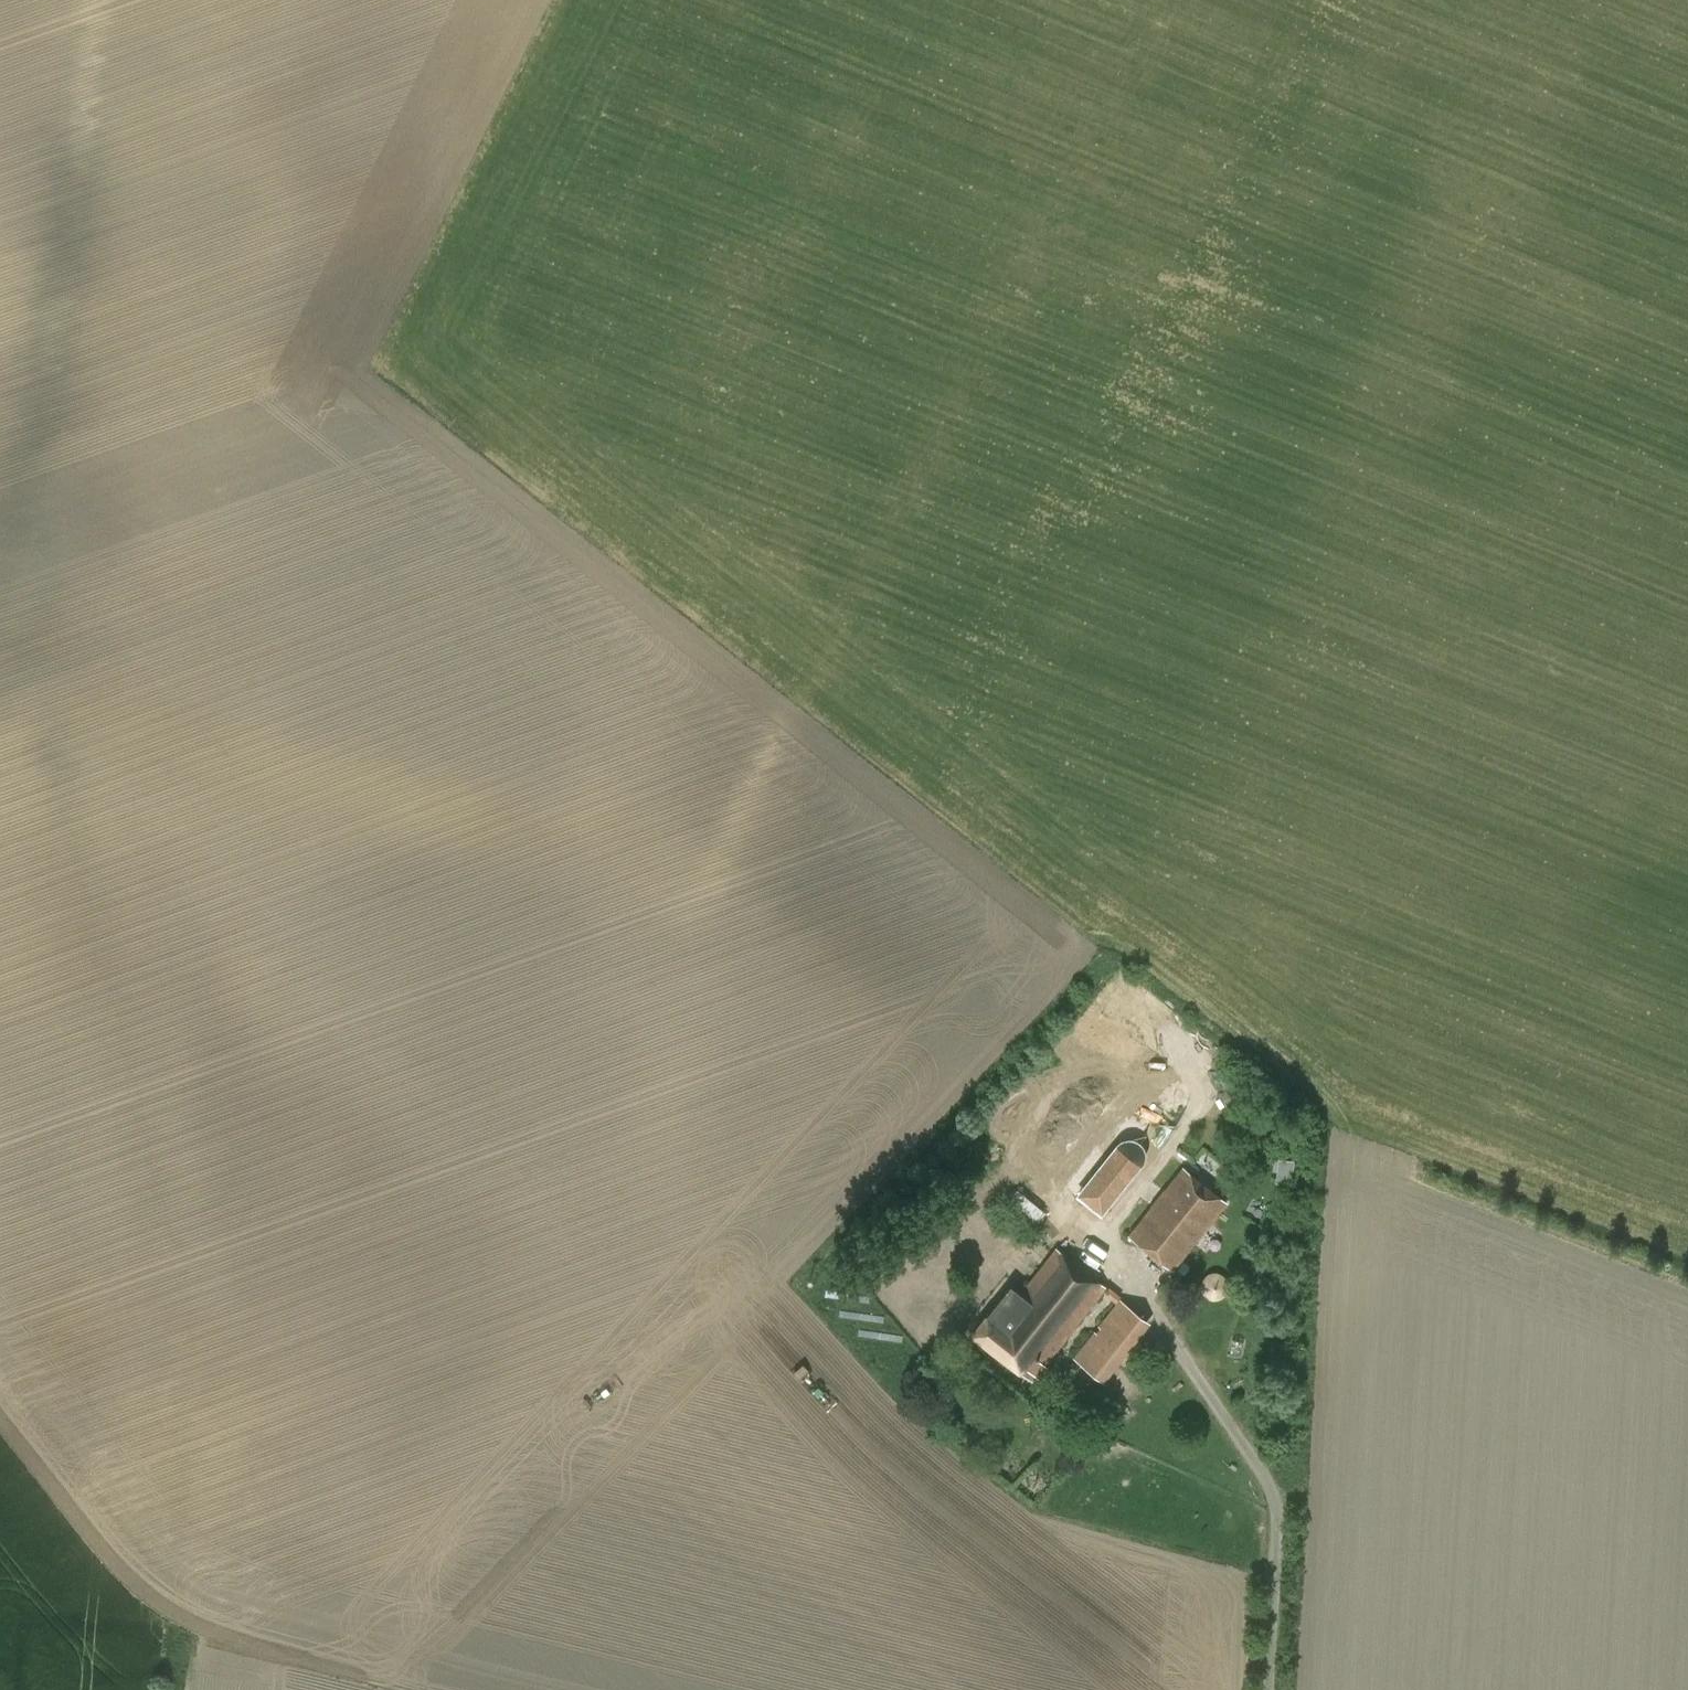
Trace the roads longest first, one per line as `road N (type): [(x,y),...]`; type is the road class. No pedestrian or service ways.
road 1 (unclassified): [(1280,1689),(1289,1483)]

